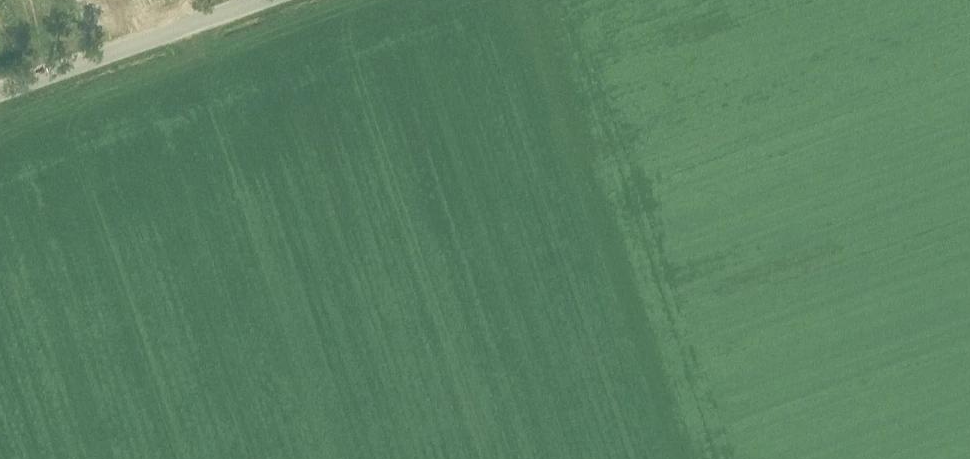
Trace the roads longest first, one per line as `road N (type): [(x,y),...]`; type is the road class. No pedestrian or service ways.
road 1 (unclassified): [(0,91),(262,0)]

